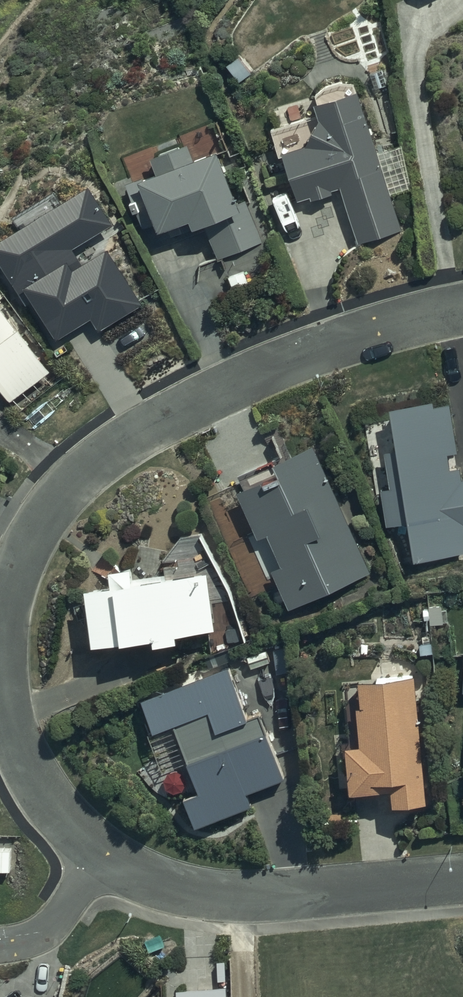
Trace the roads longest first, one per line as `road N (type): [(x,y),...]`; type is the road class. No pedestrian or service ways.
road 1 (residential): [(462,309),(290,362),(187,406),(116,446),(67,488),(33,534),(5,626),(12,714),(32,767),(104,857)]
road 2 (residential): [(104,857),(200,893),(261,897),(462,878)]
road 3 (residential): [(0,944),(46,931),(104,857)]

